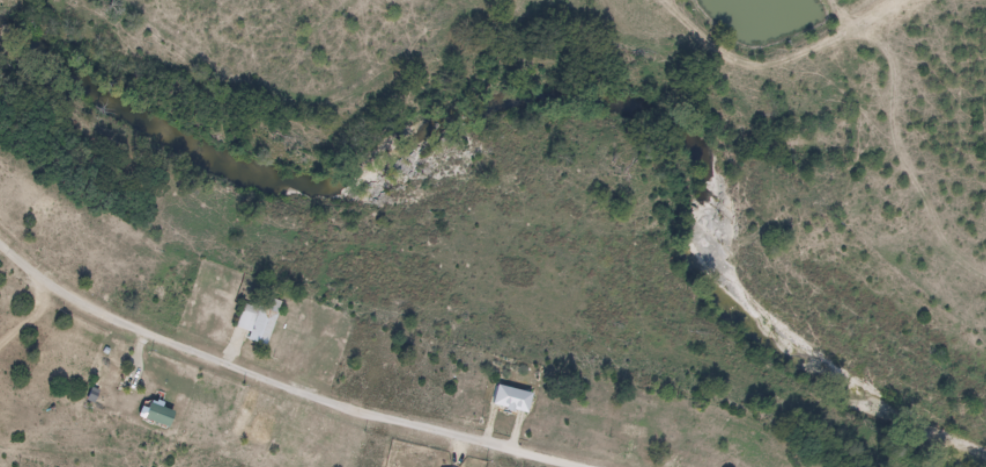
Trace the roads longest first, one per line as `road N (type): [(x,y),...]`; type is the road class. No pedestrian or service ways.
road 1 (residential): [(0,246),(99,317),(256,379),(539,466)]

